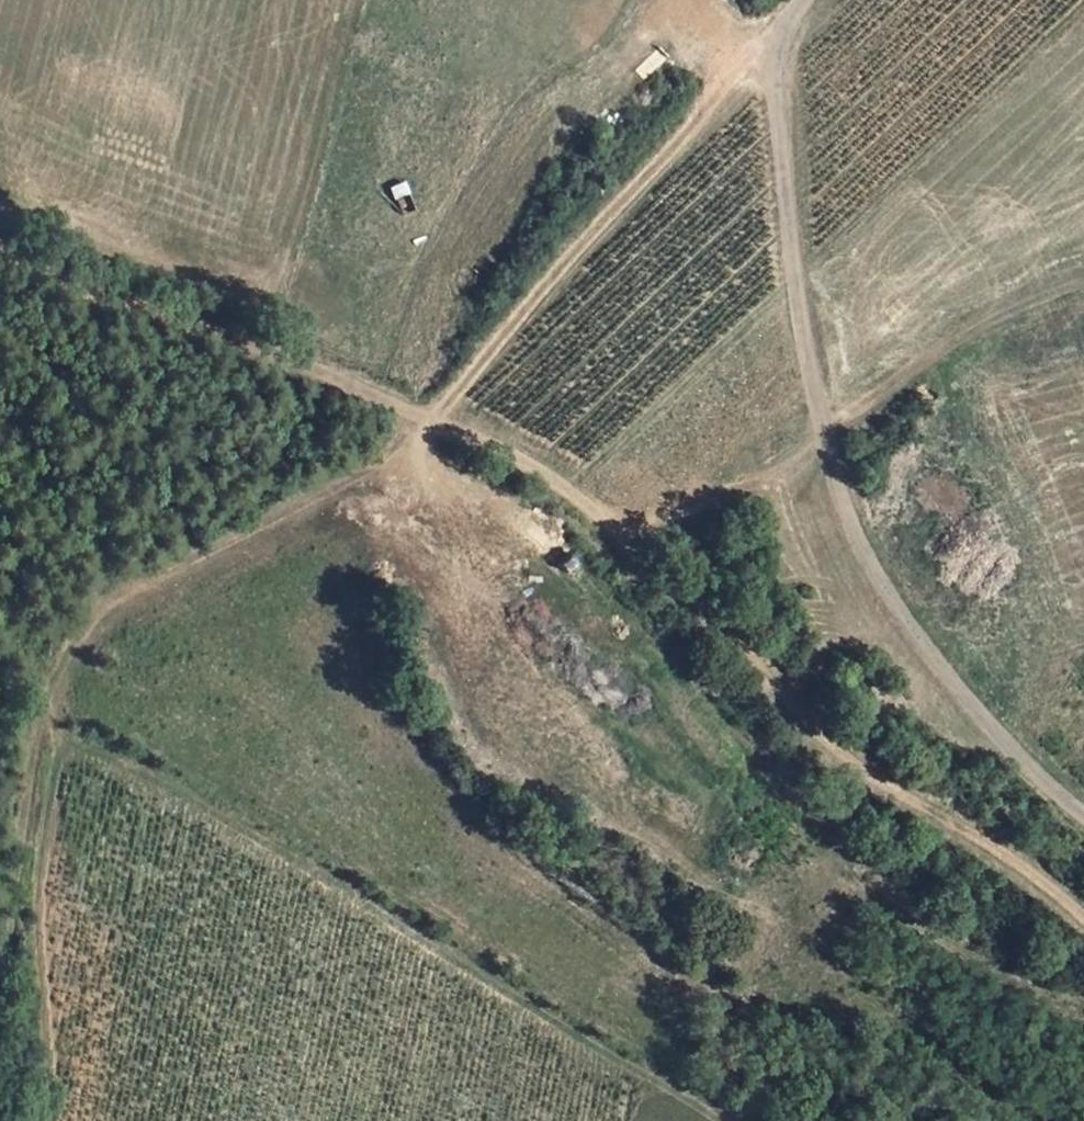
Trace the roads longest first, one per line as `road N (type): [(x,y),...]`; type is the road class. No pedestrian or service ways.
road 1 (track): [(775,35),(434,418),(370,467),(102,607),(49,680),(37,927),(56,1120)]
road 2 (track): [(0,228),(285,362),(434,418),(588,503),(710,612),(872,781),(1011,856),(1083,917)]
road 3 (track): [(17,1120),(14,913),(29,787),(47,723),(361,893),(727,1120)]
road 4 (unclassified): [(1083,815),(970,707),(865,561),(841,501),(817,411),(775,94),(775,35),(803,0)]

